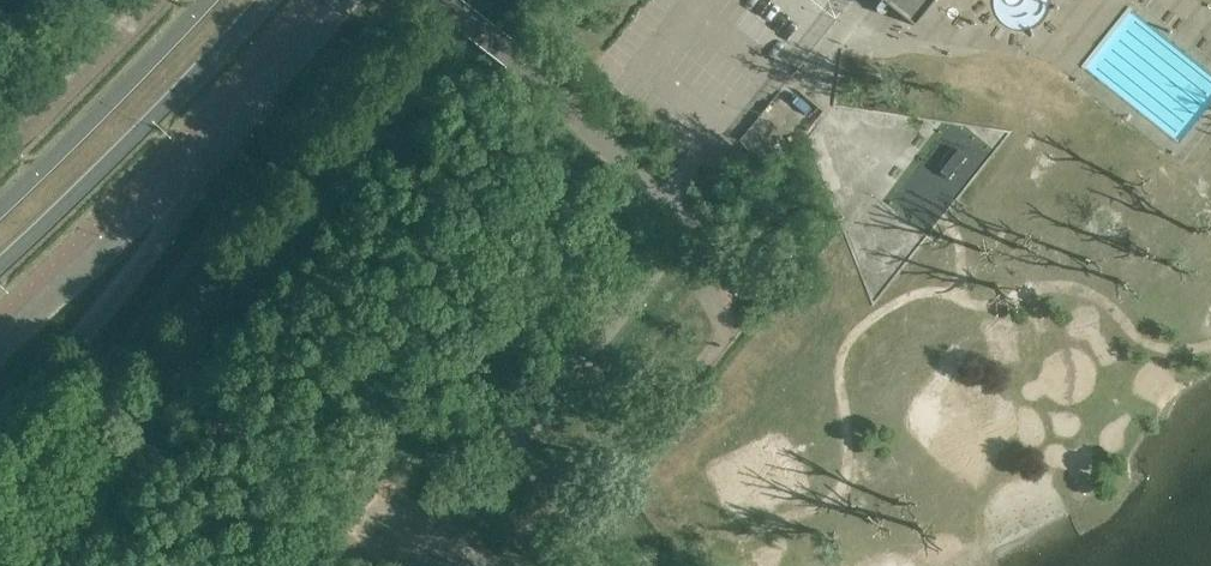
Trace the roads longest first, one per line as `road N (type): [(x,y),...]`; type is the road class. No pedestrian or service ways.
road 1 (secondary): [(0,268),(270,0)]
road 2 (secondary): [(217,0),(163,64),(0,209)]

